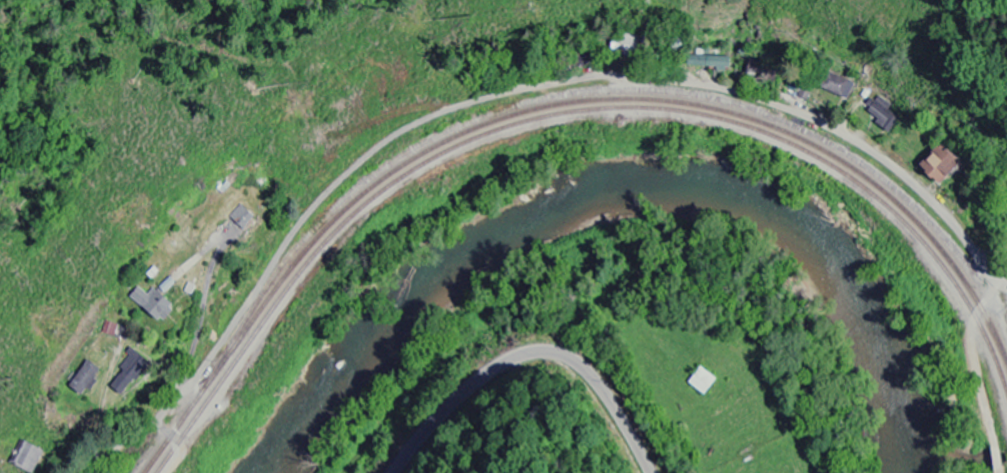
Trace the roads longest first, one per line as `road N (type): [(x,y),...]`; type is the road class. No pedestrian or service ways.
road 1 (residential): [(991,276),(947,218),(883,159),(746,94),(635,76),(573,78),(482,97),(404,130)]
road 2 (residential): [(404,130),(307,214),(189,386),(91,472)]
road 3 (residential): [(650,472),(591,374),(568,356),(542,351),(511,359),(471,386),(394,472)]
road 4 (residential): [(999,472),(971,332),(991,276)]

